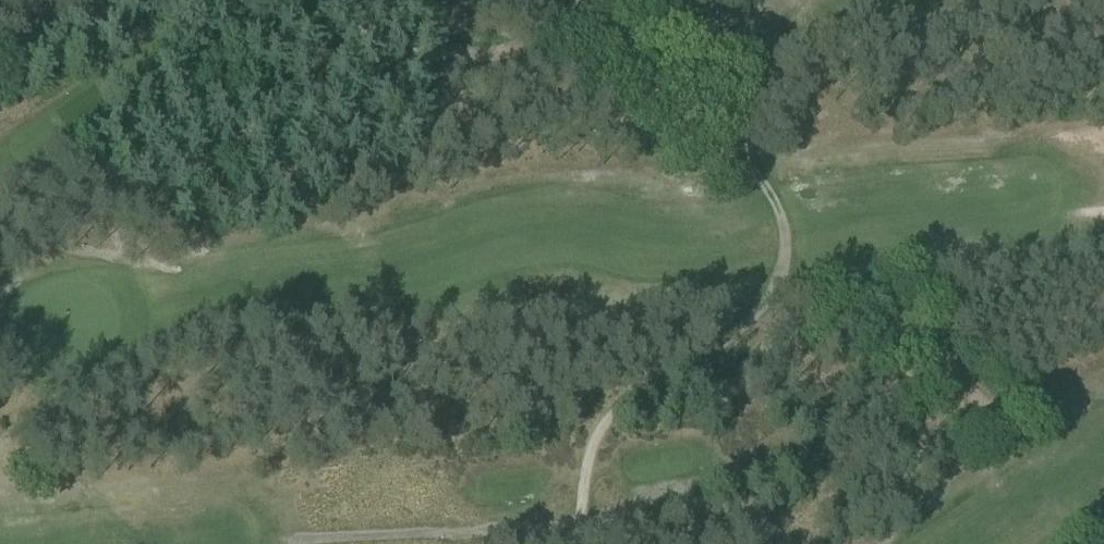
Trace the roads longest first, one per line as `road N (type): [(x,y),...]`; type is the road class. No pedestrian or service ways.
road 1 (track): [(601,0),(627,50),(768,192),(785,244),(780,288),(729,341),(638,395),(598,431),(580,543)]
road 2 (track): [(595,0),(499,53),(415,48),(352,59),(175,119),(54,202),(25,203),(0,189)]

